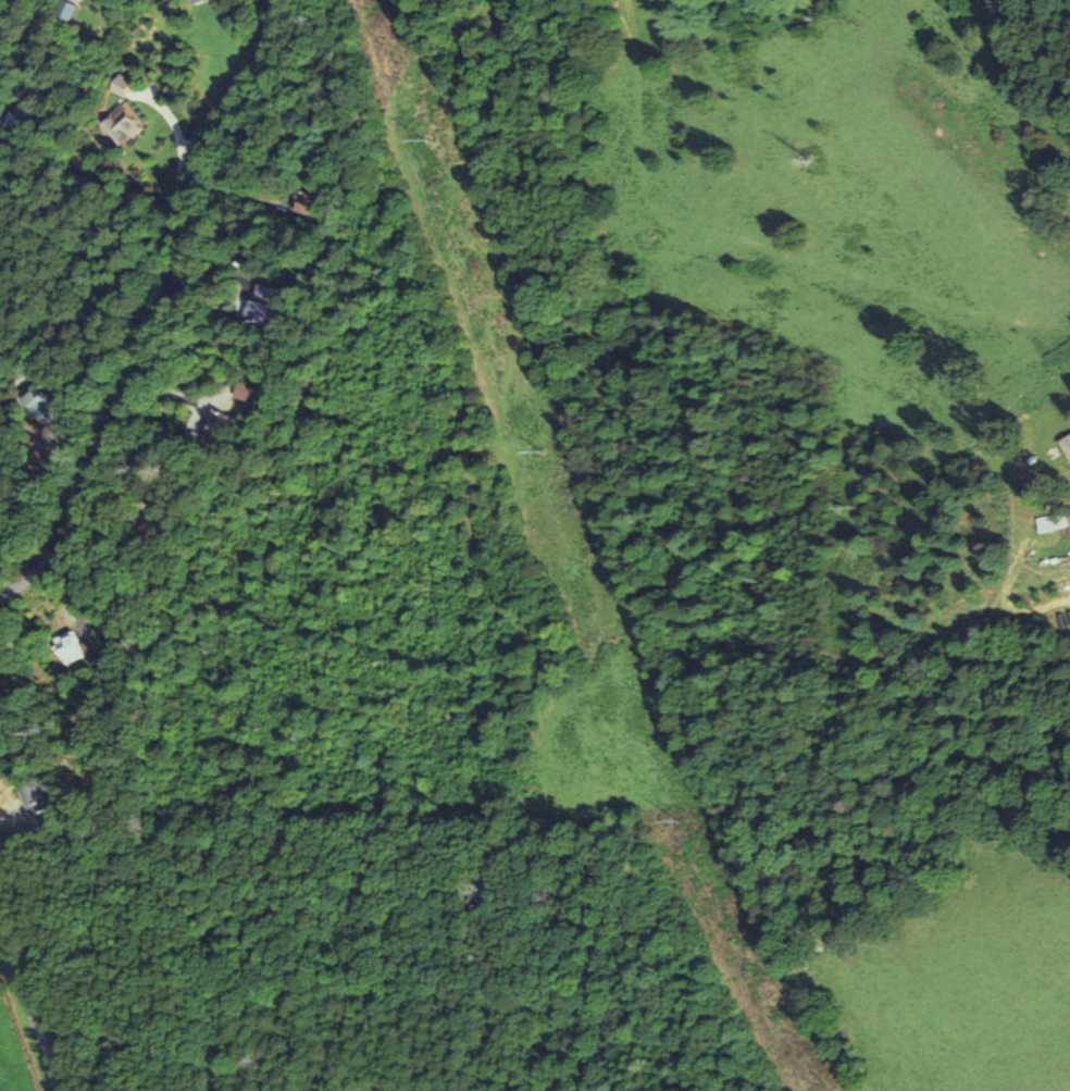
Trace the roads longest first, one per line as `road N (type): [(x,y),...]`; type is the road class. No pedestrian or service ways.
road 1 (residential): [(0,597),(38,571),(142,409),(172,334),(185,178),(199,134),(265,26),(263,0)]
road 2 (residential): [(0,937),(56,1090)]

